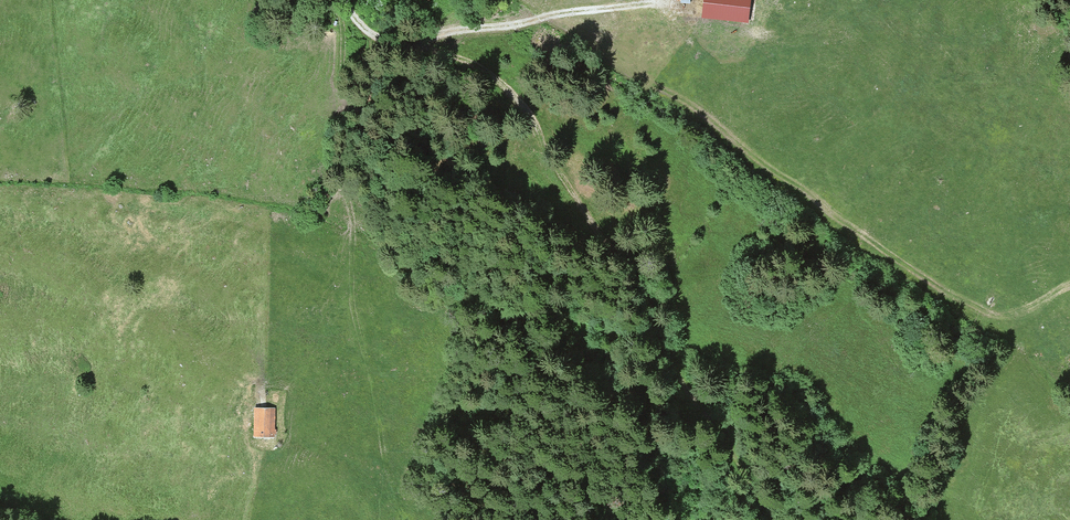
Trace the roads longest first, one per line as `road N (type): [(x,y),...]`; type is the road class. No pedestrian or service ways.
road 1 (track): [(342,1),(382,38),(489,73),(516,95),(686,383),(779,519)]
road 2 (track): [(399,41),(669,4)]
road 3 (track): [(342,0),(347,154)]

